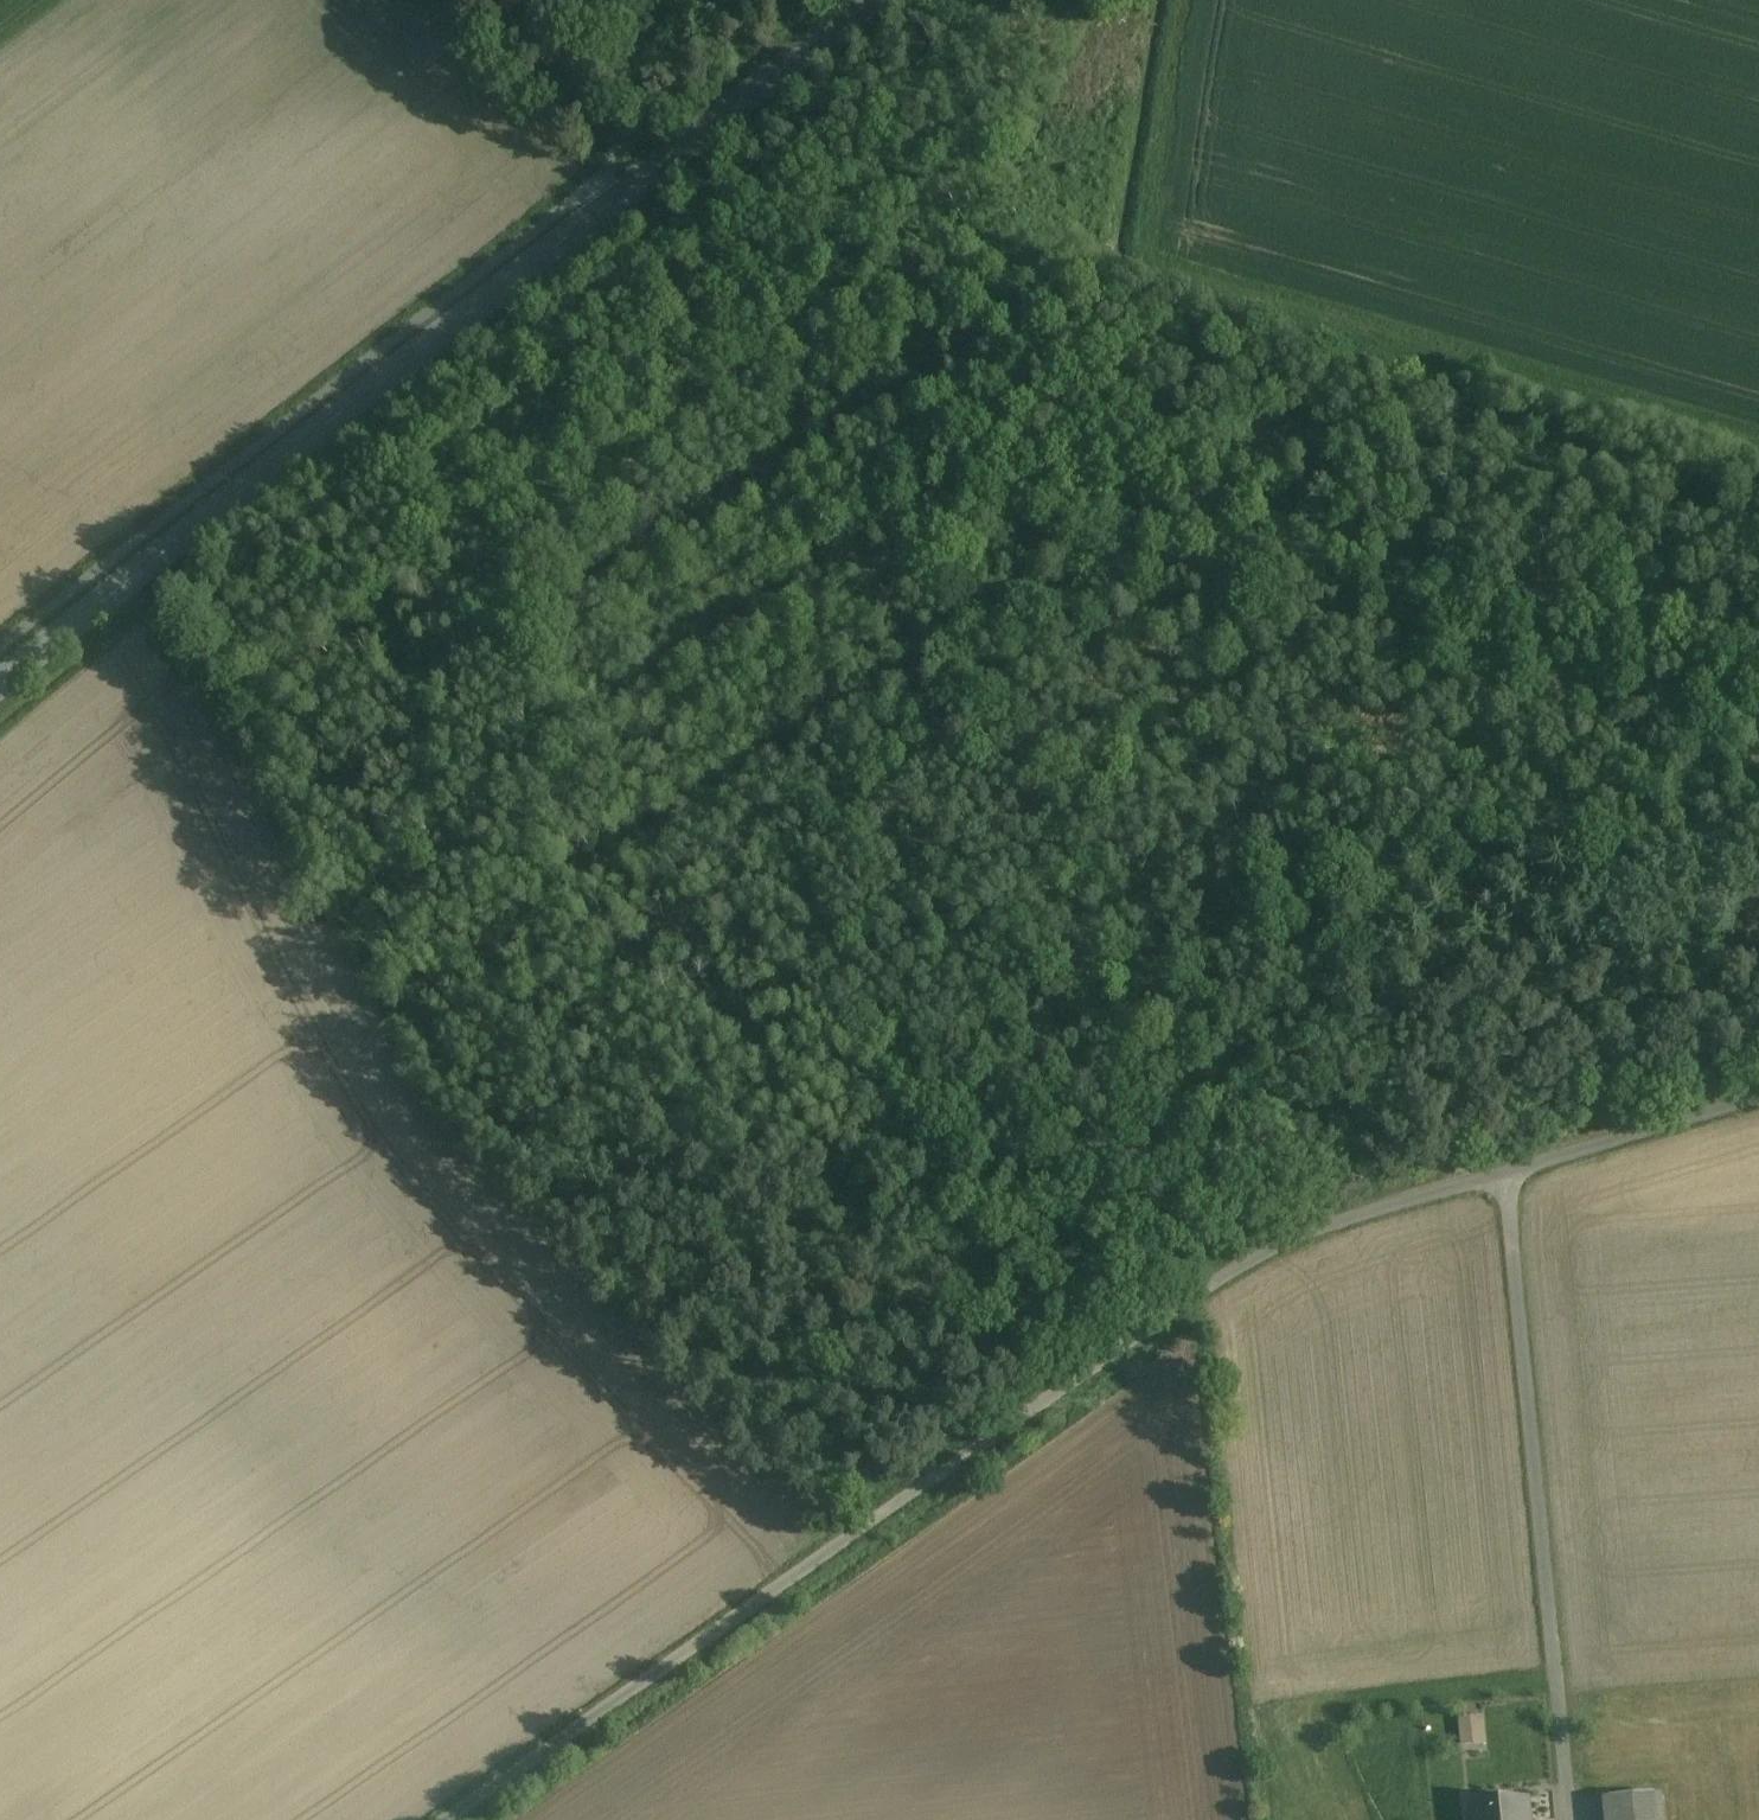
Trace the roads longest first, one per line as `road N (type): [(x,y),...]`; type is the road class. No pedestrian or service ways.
road 1 (unclassified): [(448,1819),(1247,1263),(1296,1239),(1758,1100)]
road 2 (tertiary): [(871,0),(0,683)]

